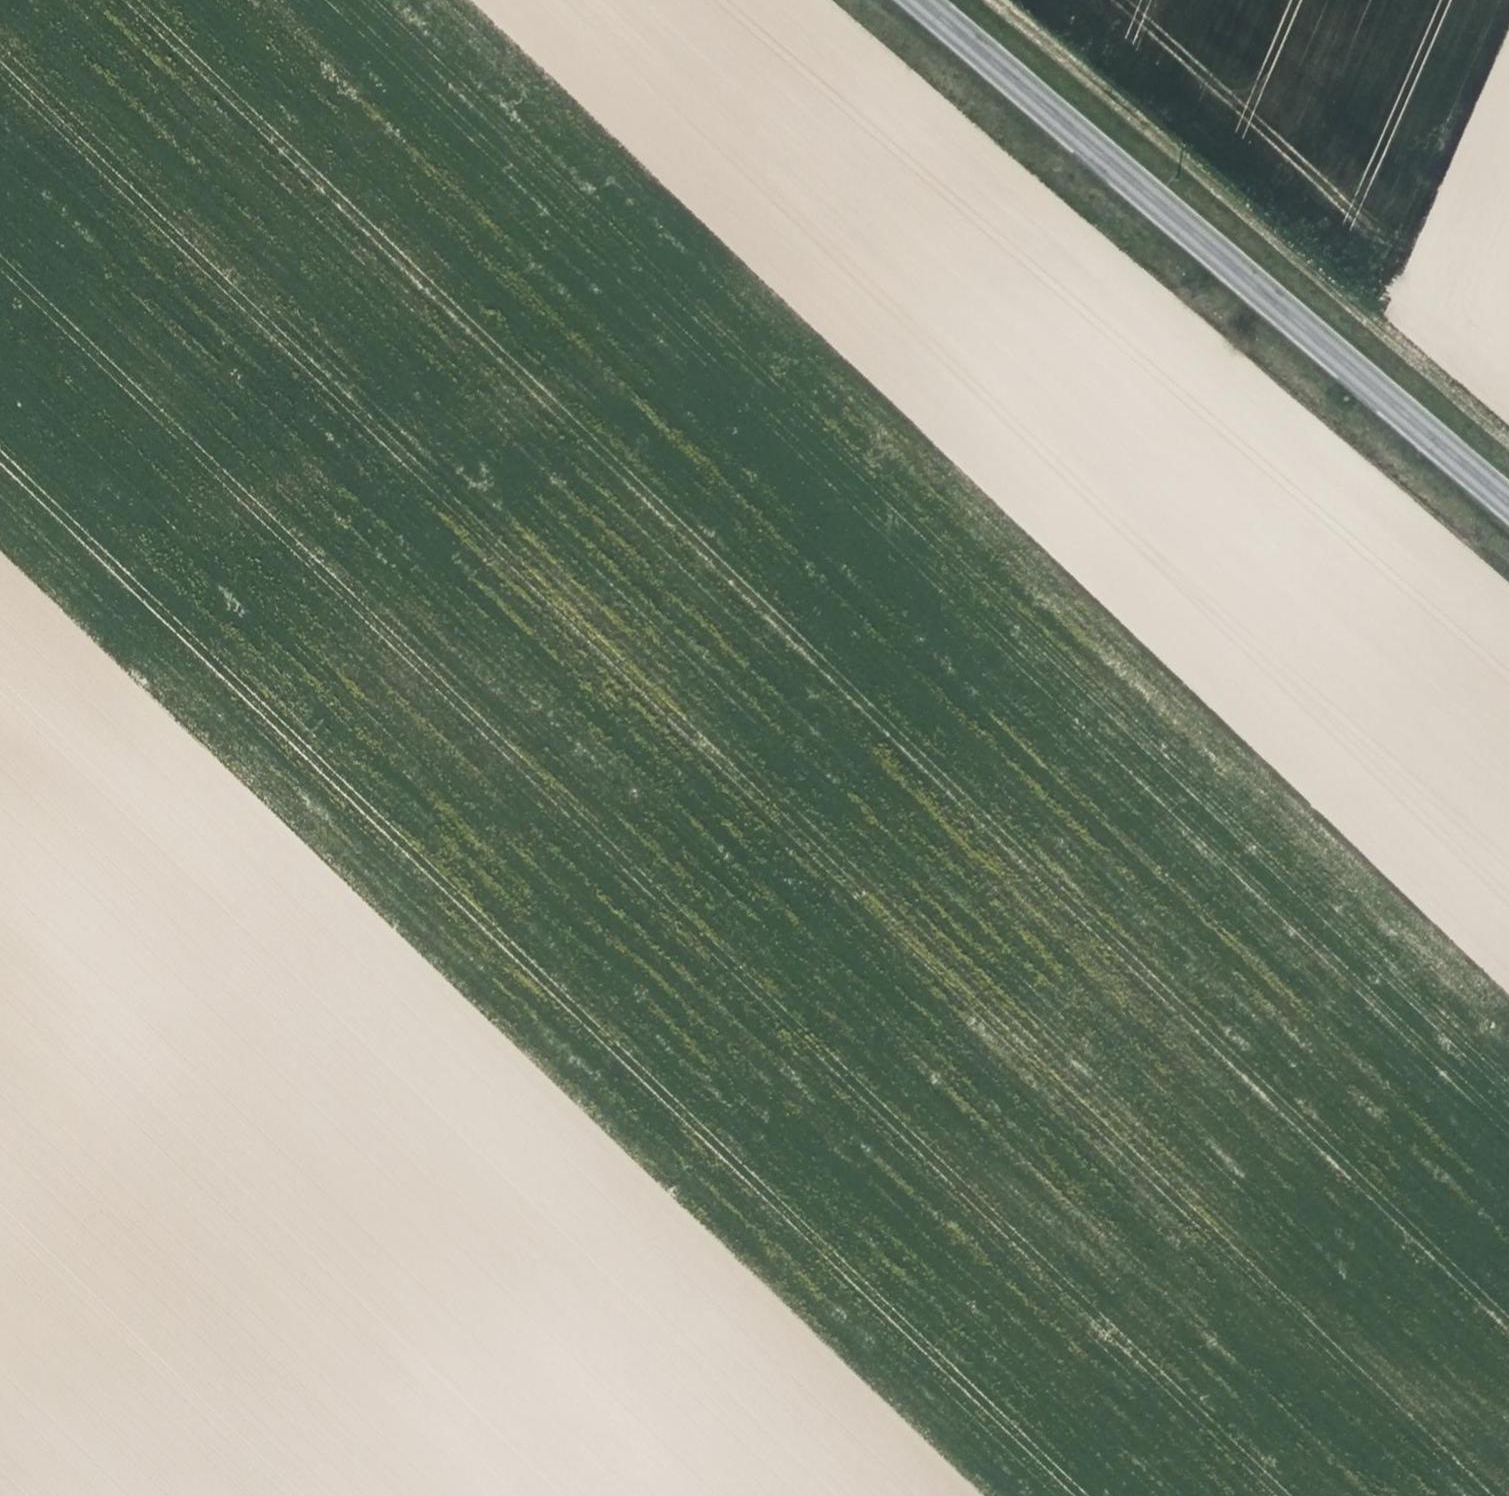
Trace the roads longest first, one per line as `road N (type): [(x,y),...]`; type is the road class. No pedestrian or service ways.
road 1 (tertiary): [(923,0),(1508,496)]
road 2 (track): [(1508,447),(983,0)]

